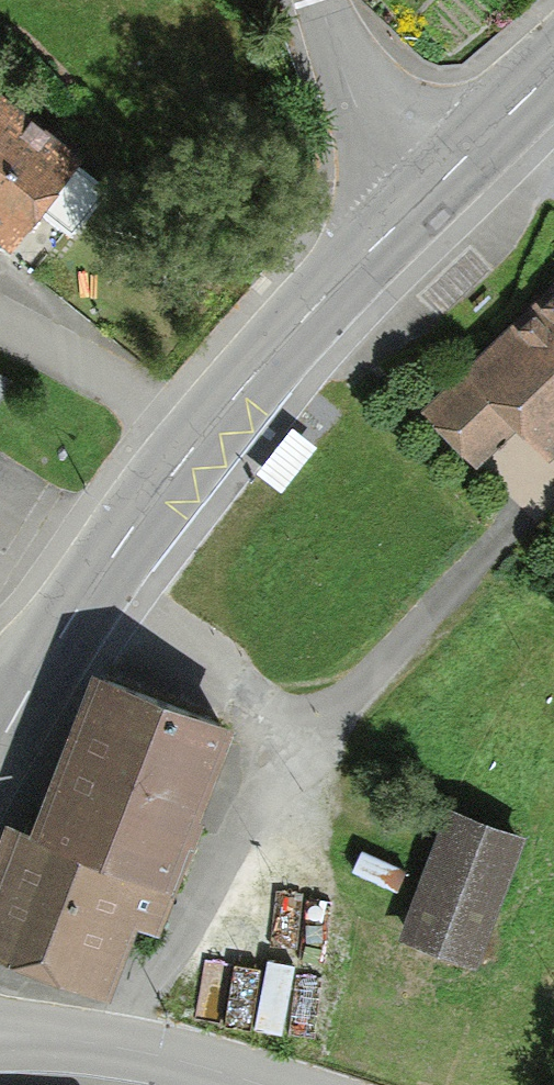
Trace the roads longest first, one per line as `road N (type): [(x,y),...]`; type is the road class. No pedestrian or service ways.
road 1 (tertiary): [(195,445),(117,550),(0,740)]
road 2 (tertiary): [(414,206),(195,445)]
road 3 (tertiary): [(0,1030),(121,1047),(262,1084)]
road 4 (residential): [(195,445),(90,368),(0,318)]
road 5 (residential): [(320,0),(414,206)]
road 6 (tertiary): [(553,68),(414,206)]

